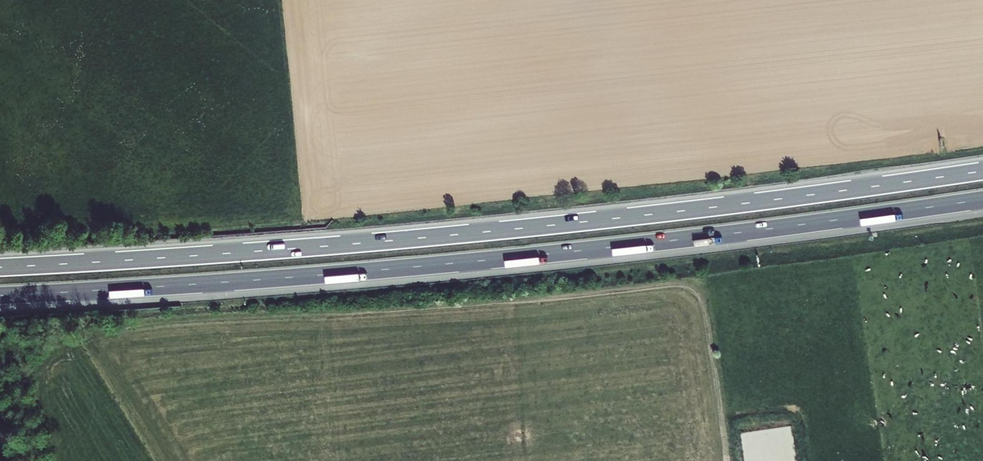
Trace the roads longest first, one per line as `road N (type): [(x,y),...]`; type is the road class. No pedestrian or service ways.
road 1 (motorway): [(982,171),(437,237),(0,267)]
road 2 (motorway): [(0,297),(429,268),(982,202)]
road 3 (track): [(35,460),(41,450),(16,346),(705,291),(728,460)]

